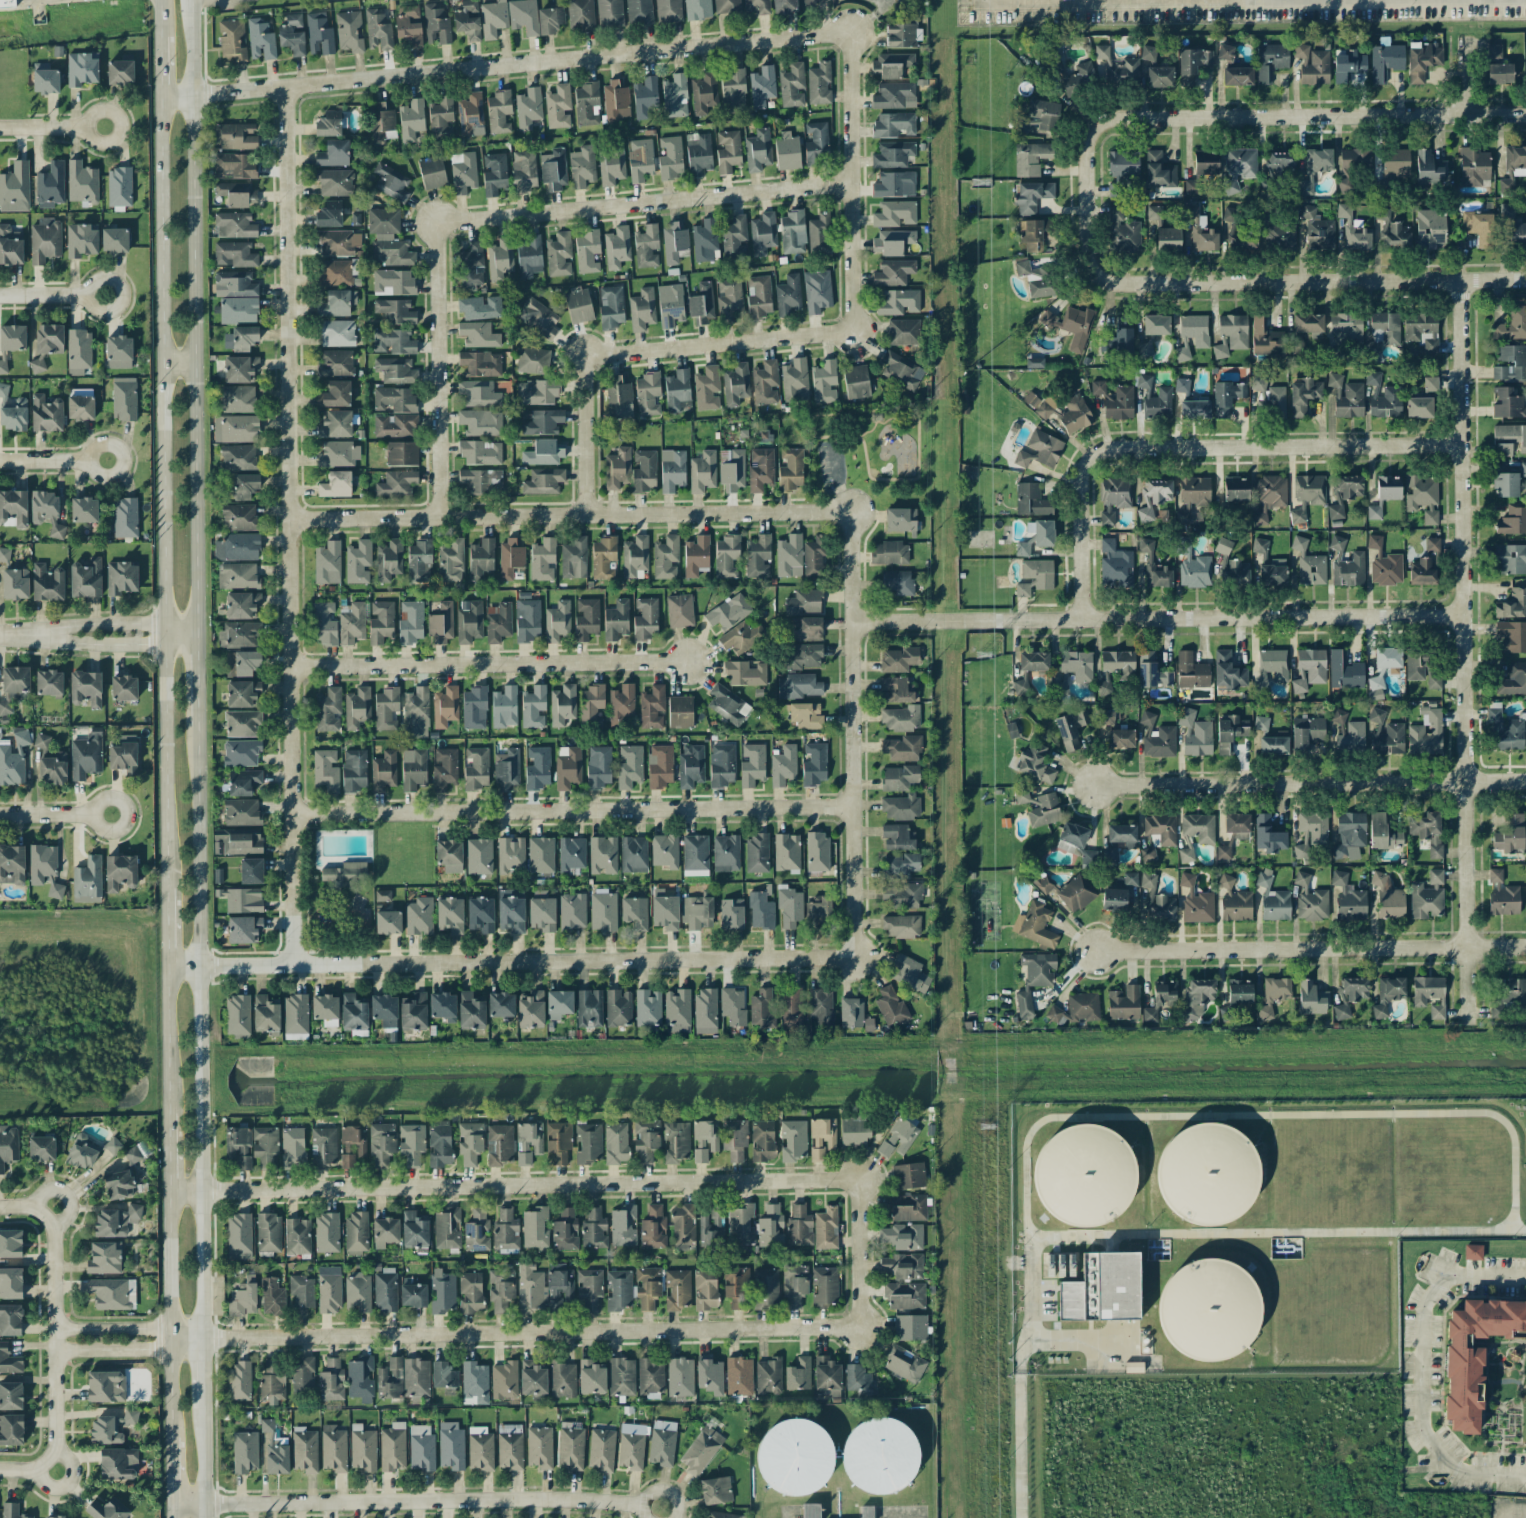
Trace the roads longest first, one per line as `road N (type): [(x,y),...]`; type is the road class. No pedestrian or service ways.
road 1 (residential): [(290,85),(297,964)]
road 2 (secondary): [(159,100),(166,890)]
road 3 (residential): [(1460,279),(1467,1029)]
road 4 (residential): [(856,31),(159,100)]
road 5 (residential): [(857,1181),(168,1192)]
road 6 (residential): [(167,969),(854,959)]
road 7 (residential): [(203,1339),(859,1329)]
road 8 (secondary): [(196,646),(191,0)]
road 9 (residential): [(1525,278),(1236,285),(1101,279),(1089,256),(1092,135),(1102,123),(1138,119)]
road 10 (secondary): [(203,1339),(197,722)]
road 11 (residential): [(1464,614),(853,622)]
road 12 (residential): [(293,517),(853,511)]
road 13 (residential): [(296,813),(854,808)]
road 14 (residential): [(1463,447),(1095,455),(1082,475),(1084,619)]
road 15 (residential): [(172,1506),(569,1500),(660,1509)]
road 16 (residential): [(854,959),(853,511)]
road 17 (residential): [(1525,785),(1095,790)]
road 18 (residential): [(1525,947),(1098,952)]
road 19 (residential): [(464,219),(856,182)]
road 20 (residential): [(295,664),(684,660)]
road 21 (residential): [(1138,119),(1525,113)]
road 22 (residential): [(446,514),(444,221),(464,219)]
road 23 (residential): [(857,330),(856,31)]
road 24 (residential): [(54,1470),(53,1203)]
road 25 (residential): [(617,352),(857,330)]
road 26 (residential): [(591,512),(590,355),(617,352)]
road 27 (residential): [(196,624),(14,635)]
road 28 (residential): [(14,635),(196,646)]
road 29 (residential): [(859,1329),(857,1181)]
road 30 (secondary): [(167,969),(168,1111)]
road 31 (secondary): [(168,1192),(169,1329)]

